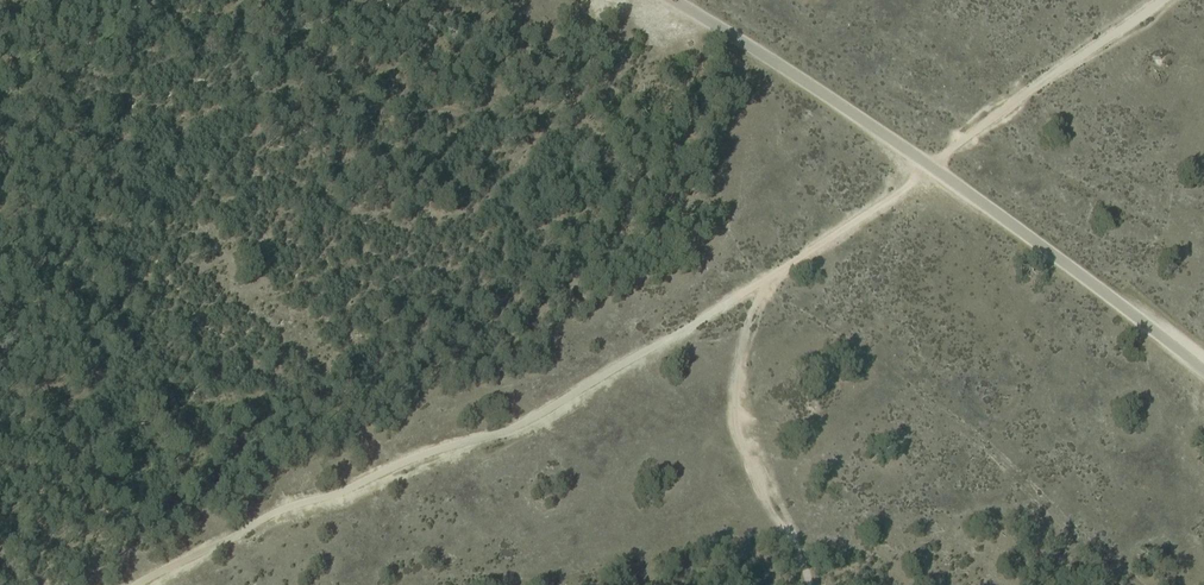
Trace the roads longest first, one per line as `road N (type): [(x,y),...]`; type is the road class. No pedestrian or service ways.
road 1 (track): [(762,287),(546,410),(260,515),(140,584)]
road 2 (unclassified): [(1203,372),(931,167),(670,0)]

